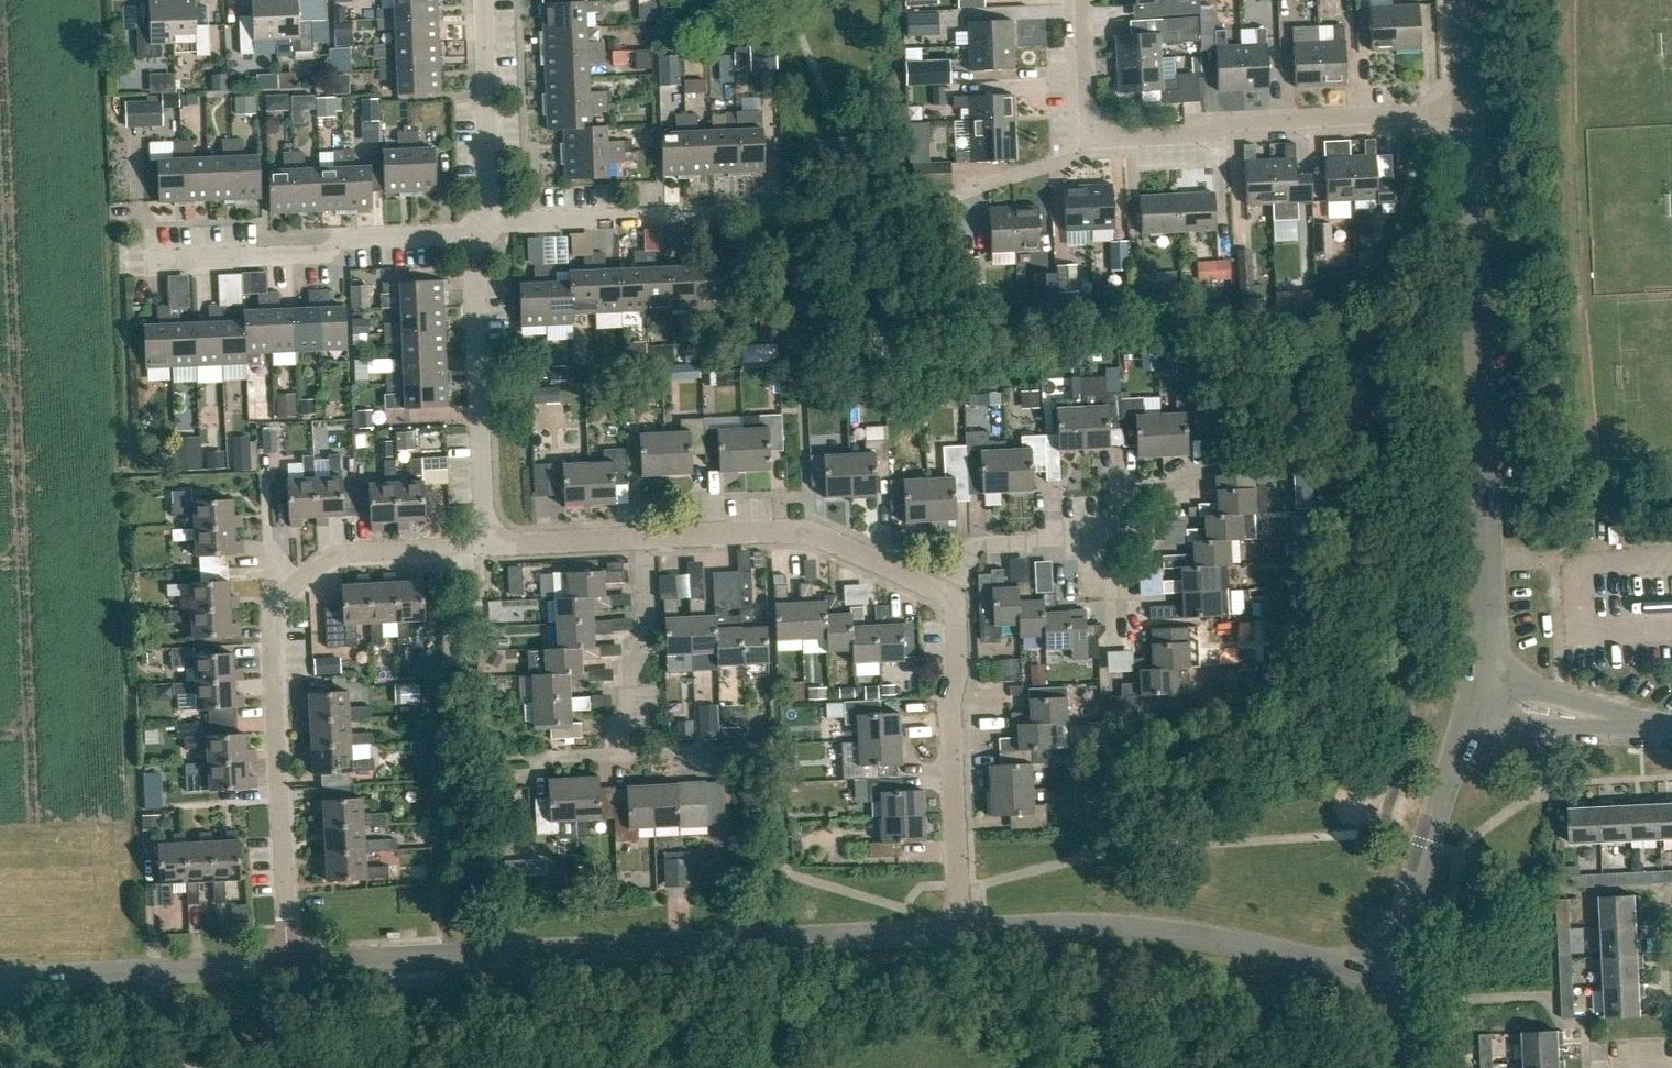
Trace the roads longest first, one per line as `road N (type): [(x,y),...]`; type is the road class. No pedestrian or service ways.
road 1 (unclassified): [(955,929),(289,962)]
road 2 (residential): [(289,962),(269,606),(332,553),(483,542)]
road 3 (unclassified): [(1486,695),(1469,113)]
road 4 (residential): [(1469,113),(1211,123),(1198,139),(1087,143),(1082,0)]
road 5 (unclassified): [(1404,970),(1112,921),(955,929)]
road 6 (residential): [(955,929),(953,601)]
road 7 (residential): [(474,236),(341,240),(325,256),(158,261)]
road 8 (residential): [(953,601),(830,537),(646,537)]
road 9 (residential): [(474,236),(483,542)]
road 10 (unclassified): [(289,962),(0,978)]
road 11 (residential): [(490,220),(779,210)]
road 12 (tertiary): [(1404,970),(1422,857),(1486,695)]
road 13 (residential): [(953,601),(961,564),(975,547),(1096,541),(1117,568),(1121,634)]
road 14 (residential): [(483,0),(490,220)]
road 15 (residential): [(627,752),(627,670),(646,632),(646,537)]
road 16 (tertiary): [(1486,695),(1671,729)]
road 17 (residential): [(646,537),(483,542)]

